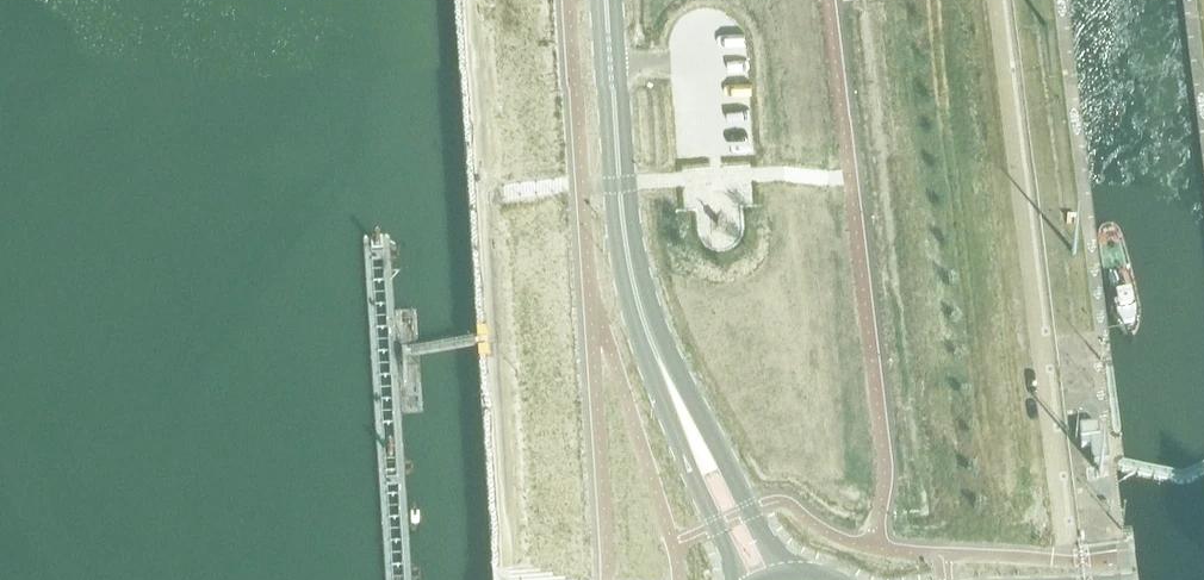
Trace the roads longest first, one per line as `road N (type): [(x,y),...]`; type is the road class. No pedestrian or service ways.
road 1 (secondary): [(693,438),(651,351),(624,235),(609,0)]
road 2 (secondary): [(787,579),(732,474),(693,438)]
road 3 (secondary): [(693,438),(698,491),(743,579)]

